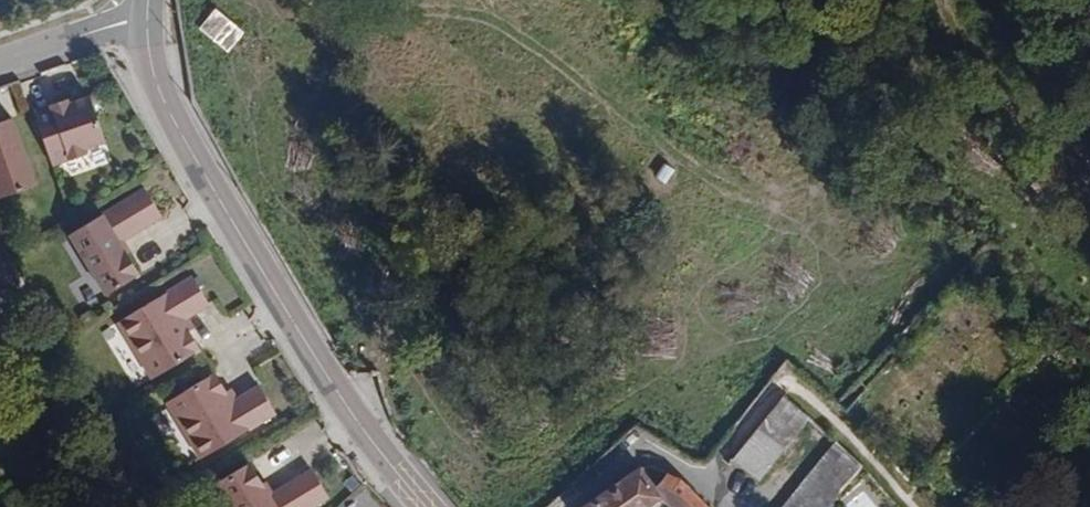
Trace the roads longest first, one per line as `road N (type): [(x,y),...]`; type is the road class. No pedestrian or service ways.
road 1 (tertiary): [(427,506),(326,377),(189,149),(151,66),(145,6)]
road 2 (unclassified): [(145,6),(0,60)]

